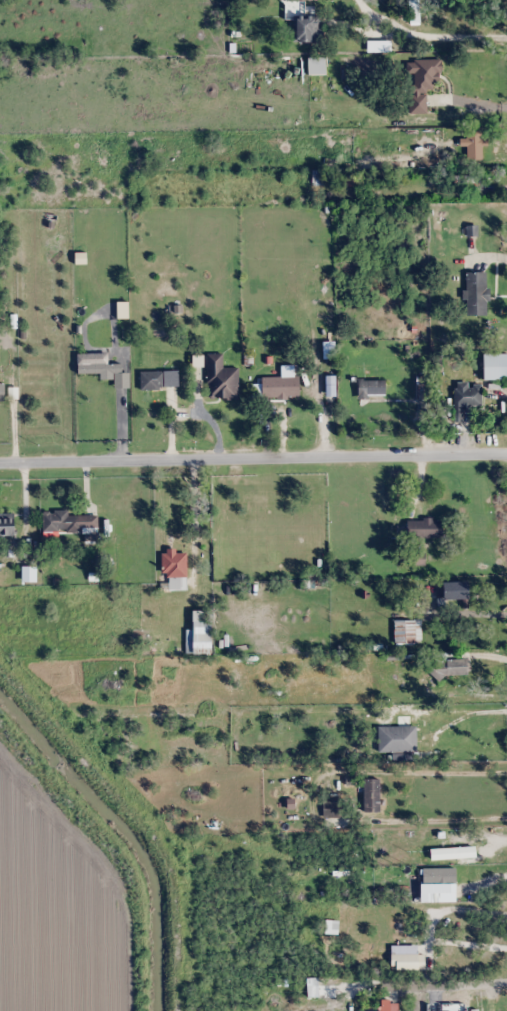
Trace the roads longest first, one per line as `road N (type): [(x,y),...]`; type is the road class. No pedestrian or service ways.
road 1 (residential): [(506,453),(0,461)]

